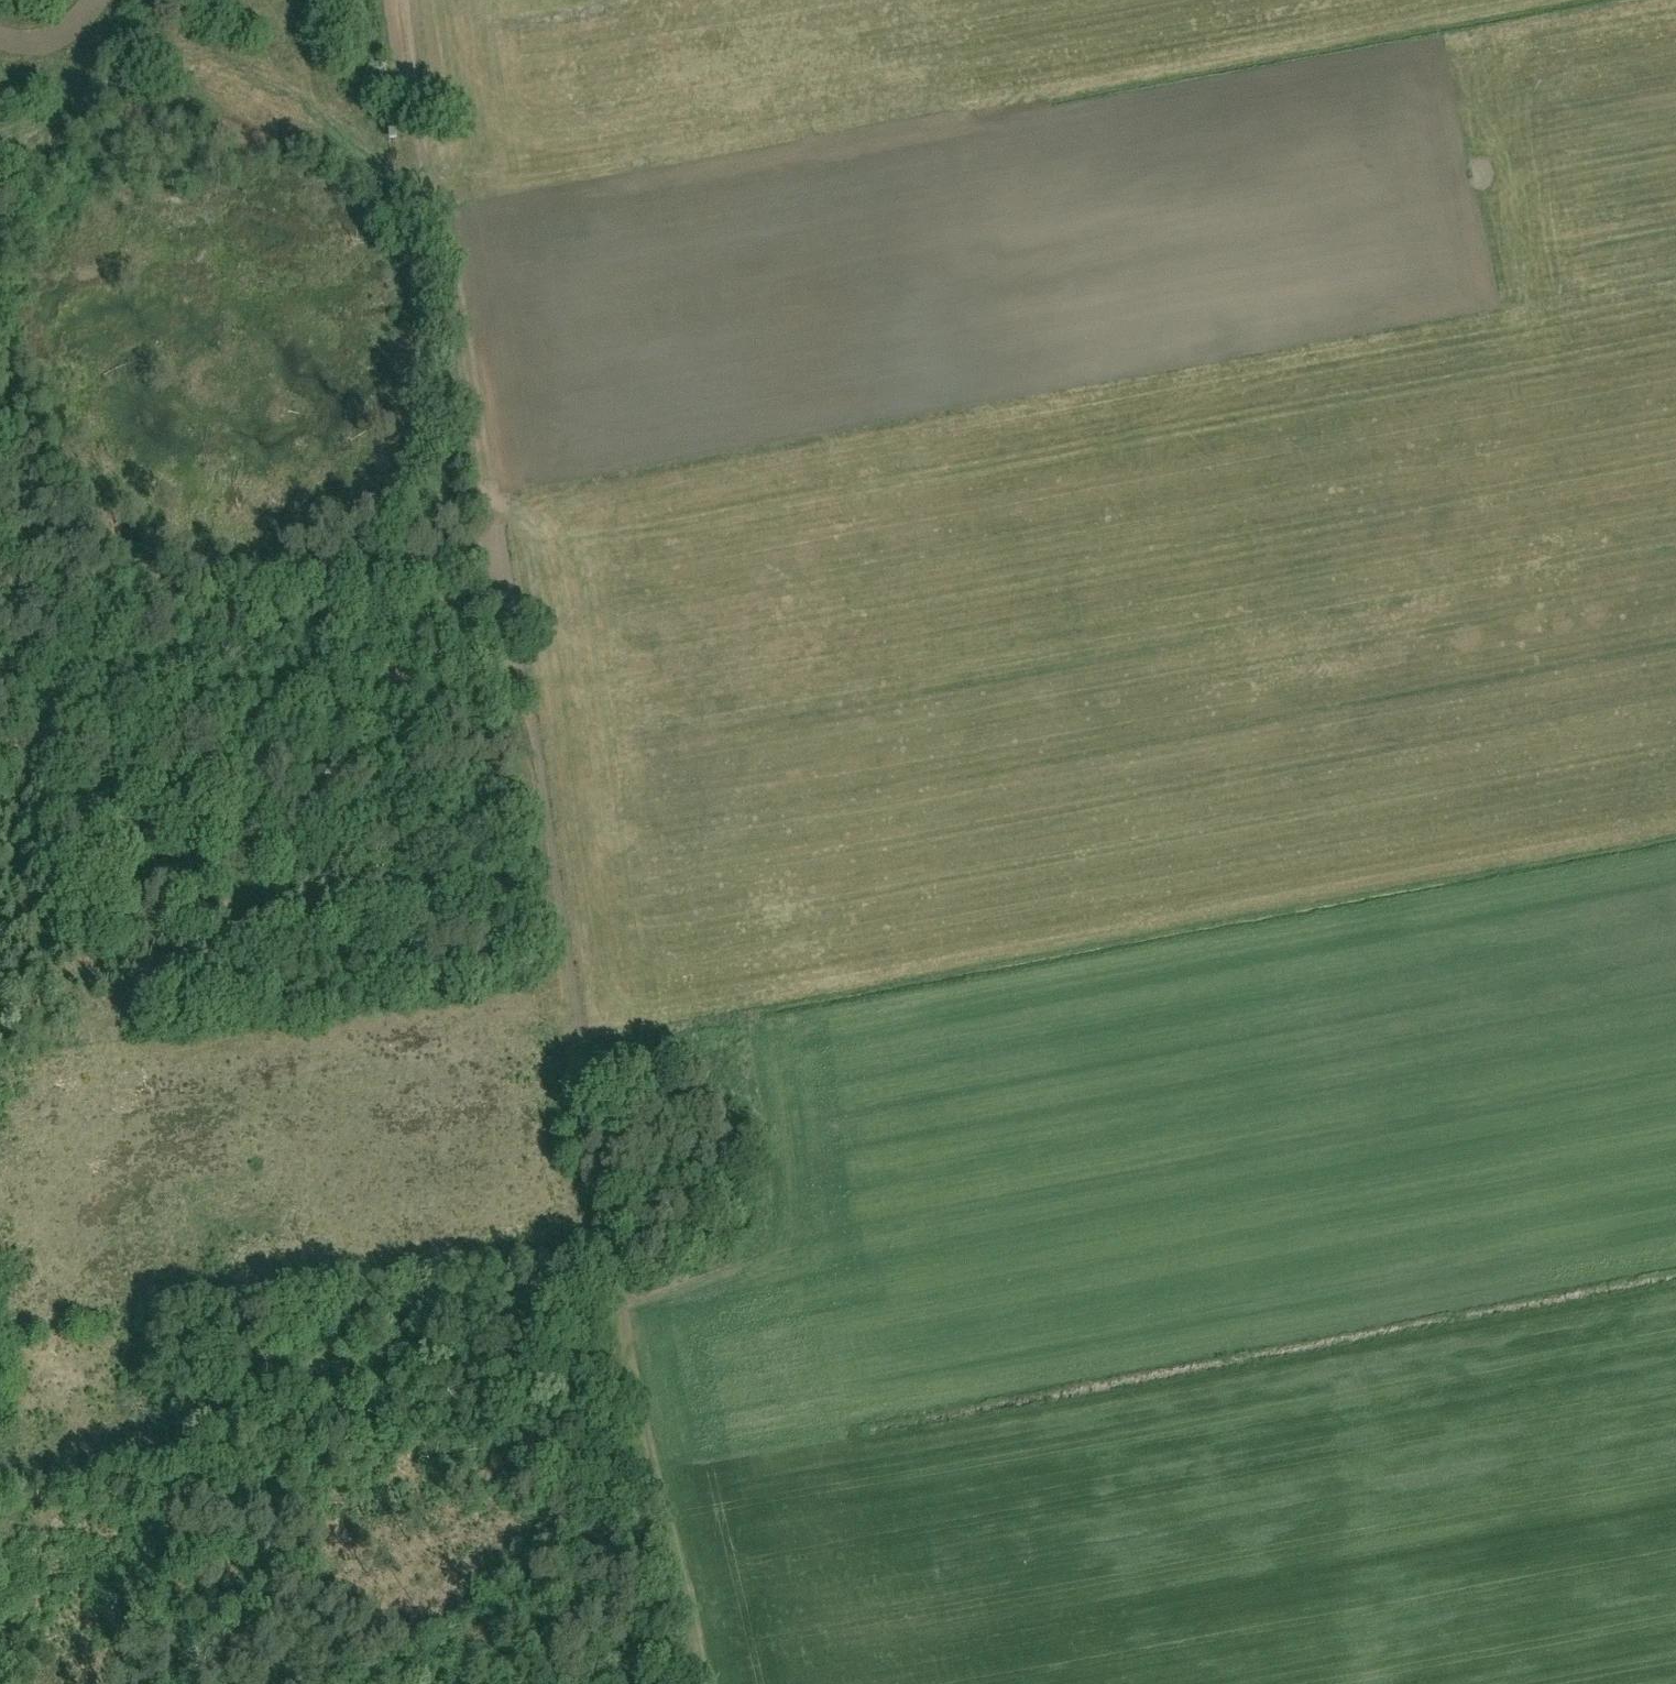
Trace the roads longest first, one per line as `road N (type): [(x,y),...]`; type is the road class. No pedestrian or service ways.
road 1 (track): [(702,1683),(622,1316),(509,653)]
road 2 (track): [(642,1418),(538,1390),(405,1371),(295,1379),(189,1414)]

